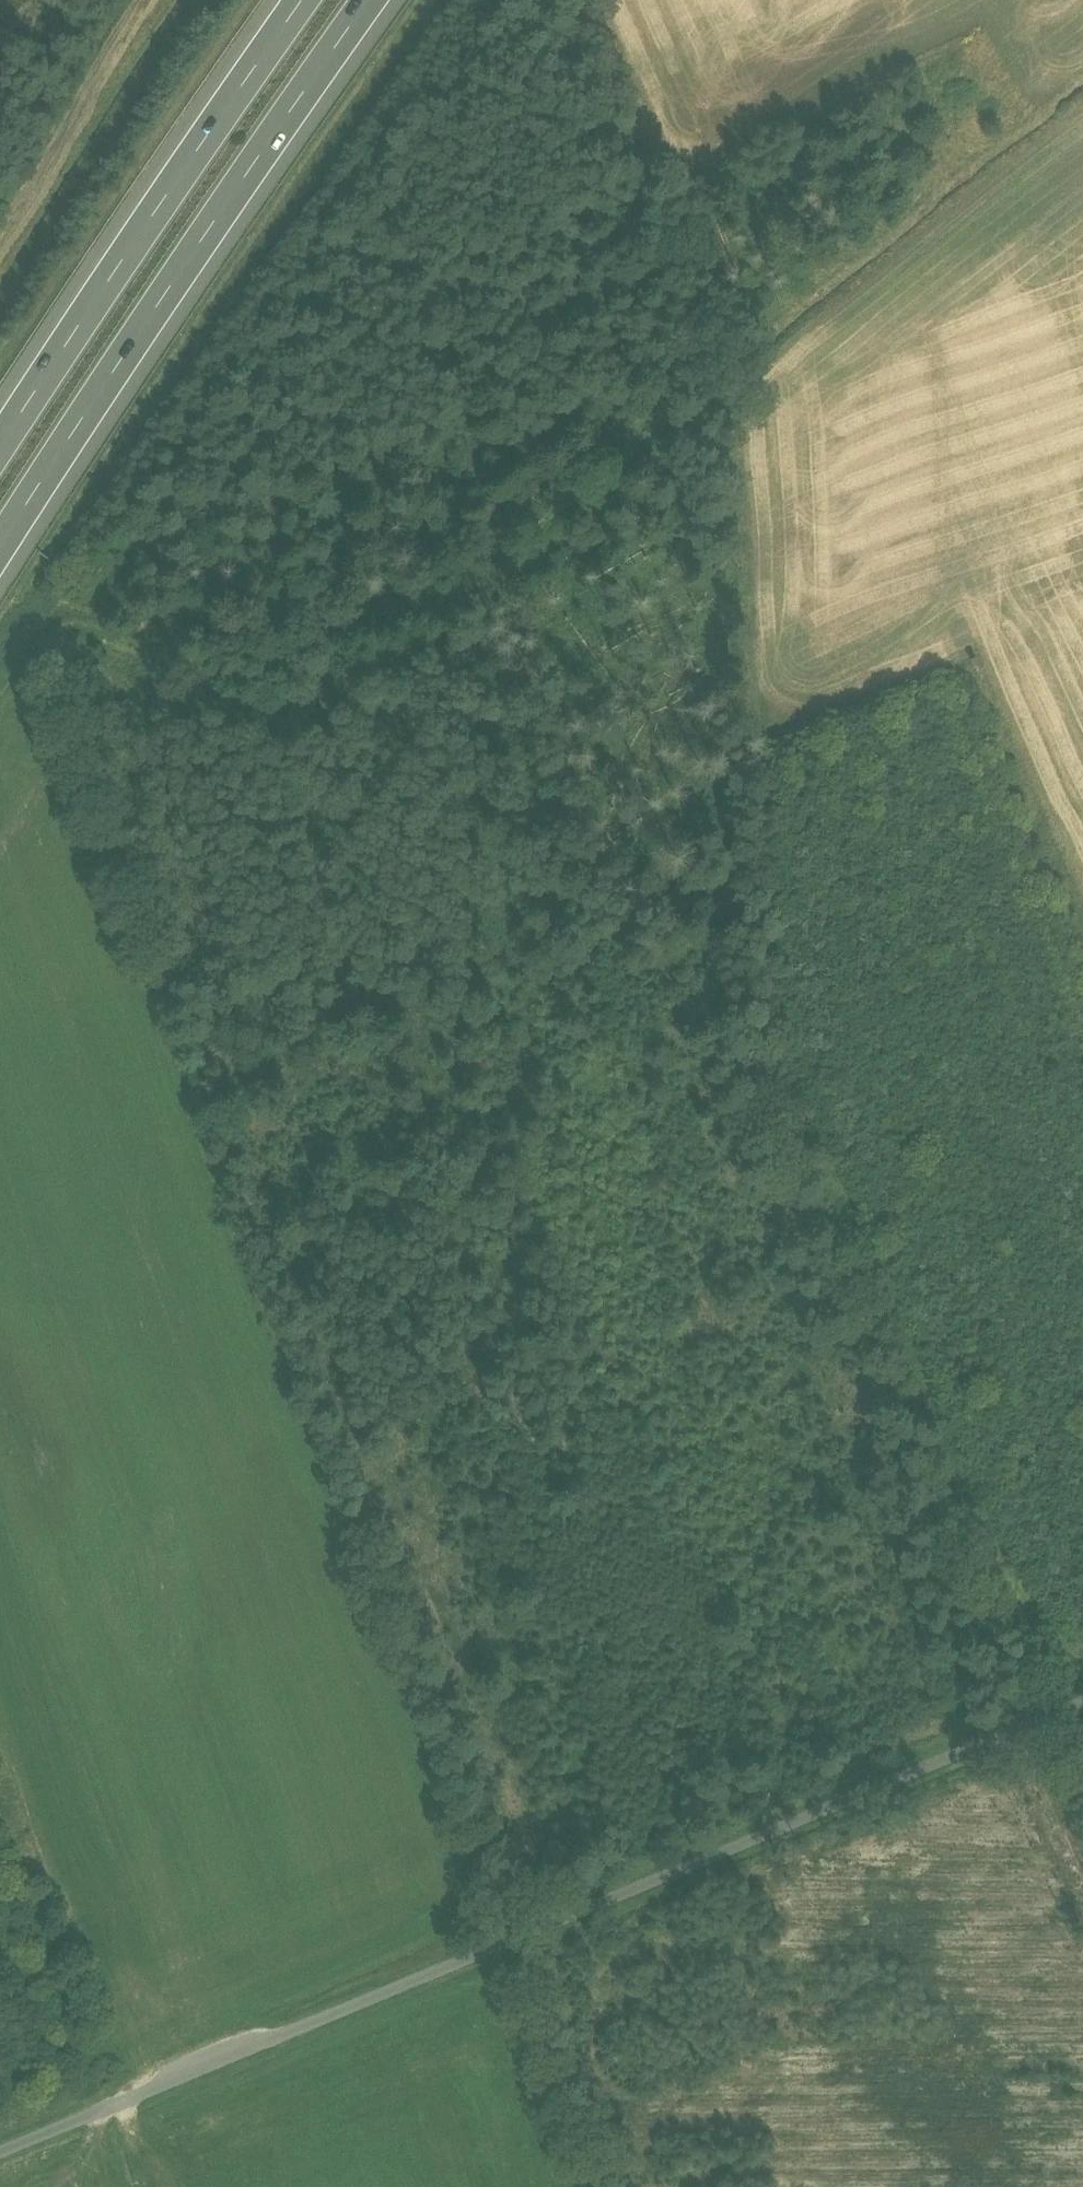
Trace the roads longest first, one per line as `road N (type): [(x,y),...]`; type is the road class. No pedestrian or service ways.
road 1 (unclassified): [(1082,1701),(0,2153)]
road 2 (motorway): [(0,550),(370,0)]
road 3 (motorway): [(303,0),(0,447)]

